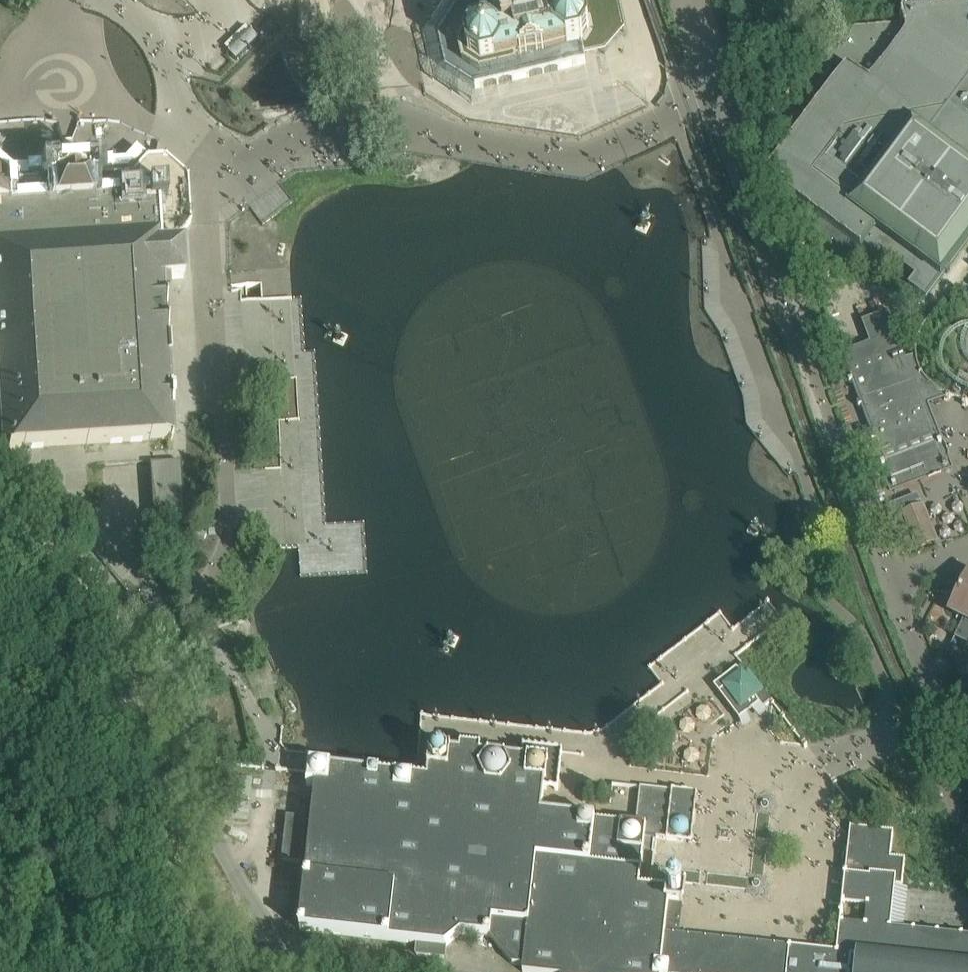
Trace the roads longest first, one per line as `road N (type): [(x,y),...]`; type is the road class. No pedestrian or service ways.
road 1 (unclassified): [(190,971),(111,620),(92,577),(55,535),(0,497)]

